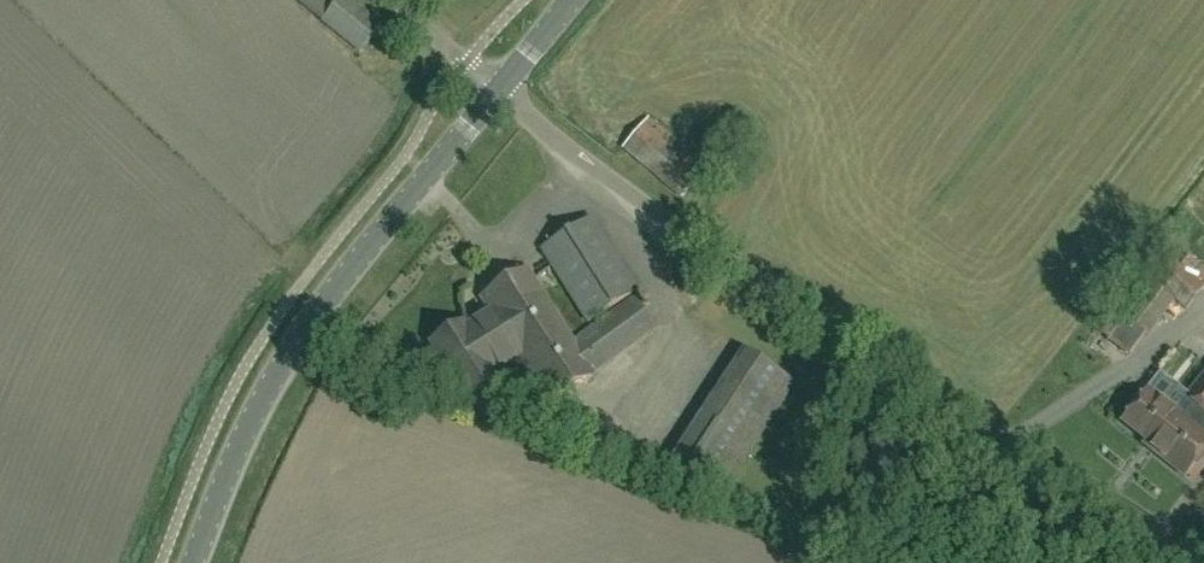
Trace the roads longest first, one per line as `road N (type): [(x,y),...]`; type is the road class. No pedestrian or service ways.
road 1 (unclassified): [(1173,562),(492,95)]
road 2 (secondary): [(198,562),(255,412),(299,341),(492,95)]
road 3 (unclassified): [(492,95),(398,0)]
road 4 (secondary): [(492,95),(571,0)]

